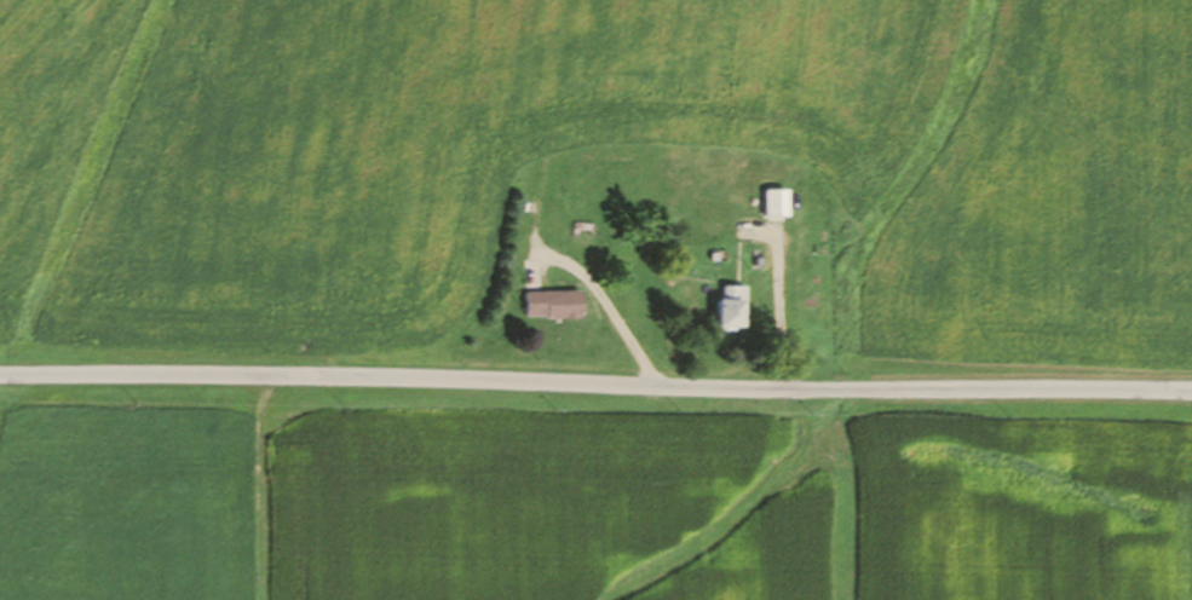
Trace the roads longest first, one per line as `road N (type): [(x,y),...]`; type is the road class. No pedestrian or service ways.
road 1 (residential): [(0,370),(1191,392)]

